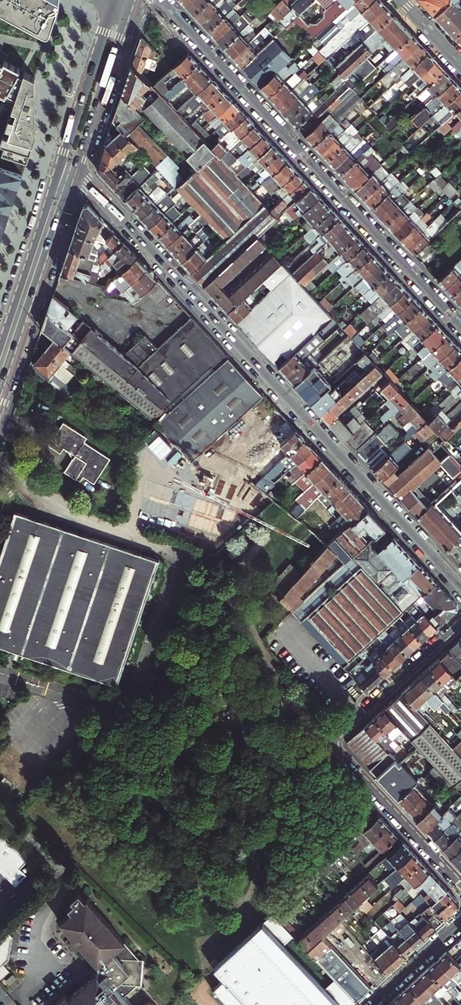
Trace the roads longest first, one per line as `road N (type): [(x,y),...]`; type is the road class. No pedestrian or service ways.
road 1 (residential): [(159,0),(460,330)]
road 2 (residential): [(460,622),(329,742),(460,886)]
road 3 (primary): [(0,397),(74,181)]
road 4 (residential): [(460,587),(319,433)]
road 5 (primary): [(116,0),(58,176)]
road 6 (residential): [(205,307),(101,195),(74,181)]
road 7 (primary): [(74,181),(133,8)]
road 8 (primary): [(58,176),(0,349)]
road 9 (residential): [(300,413),(205,307)]
road 10 (residential): [(371,1004),(460,923)]

